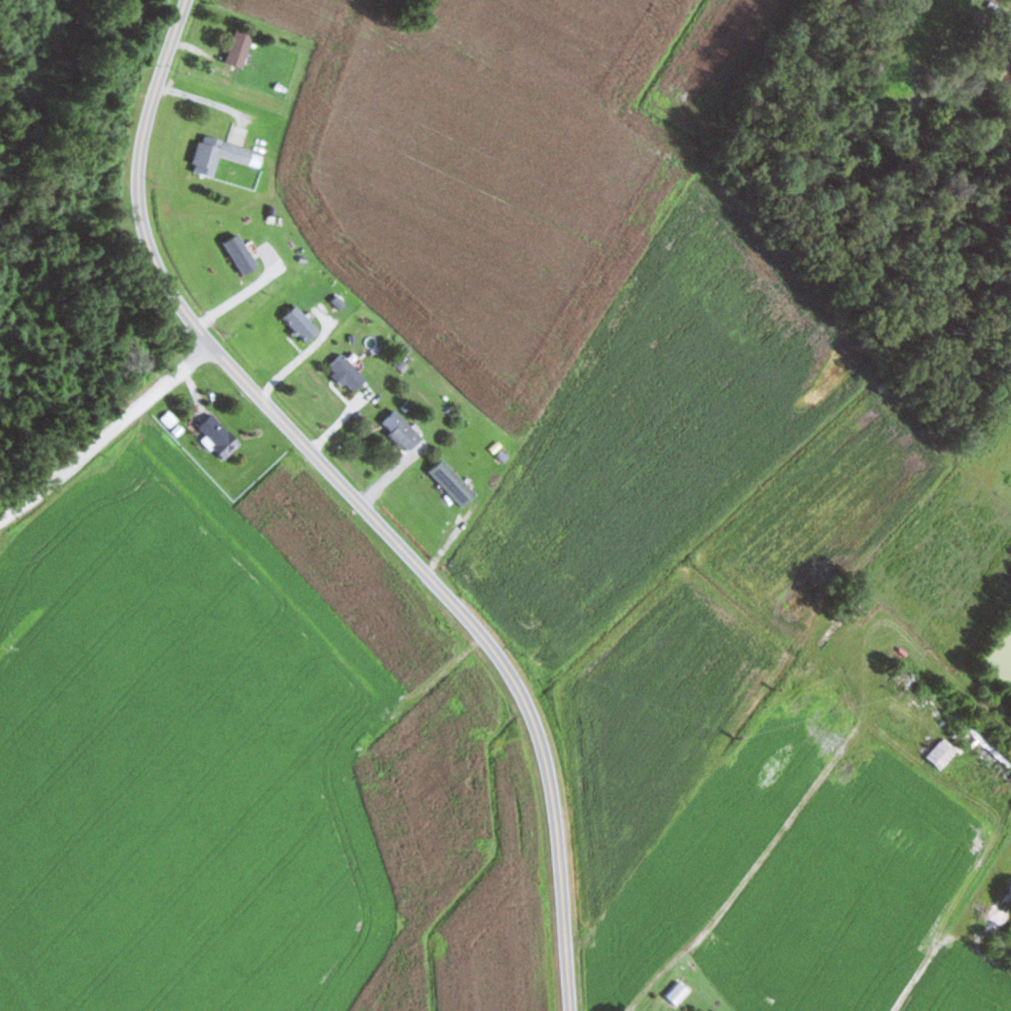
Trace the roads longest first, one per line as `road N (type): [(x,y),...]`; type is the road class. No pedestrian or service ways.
road 1 (residential): [(570,1010),(555,797),(522,690),(480,631),(213,351),(151,253),(137,192),(144,133),(186,0)]
road 2 (residential): [(0,522),(213,351)]

